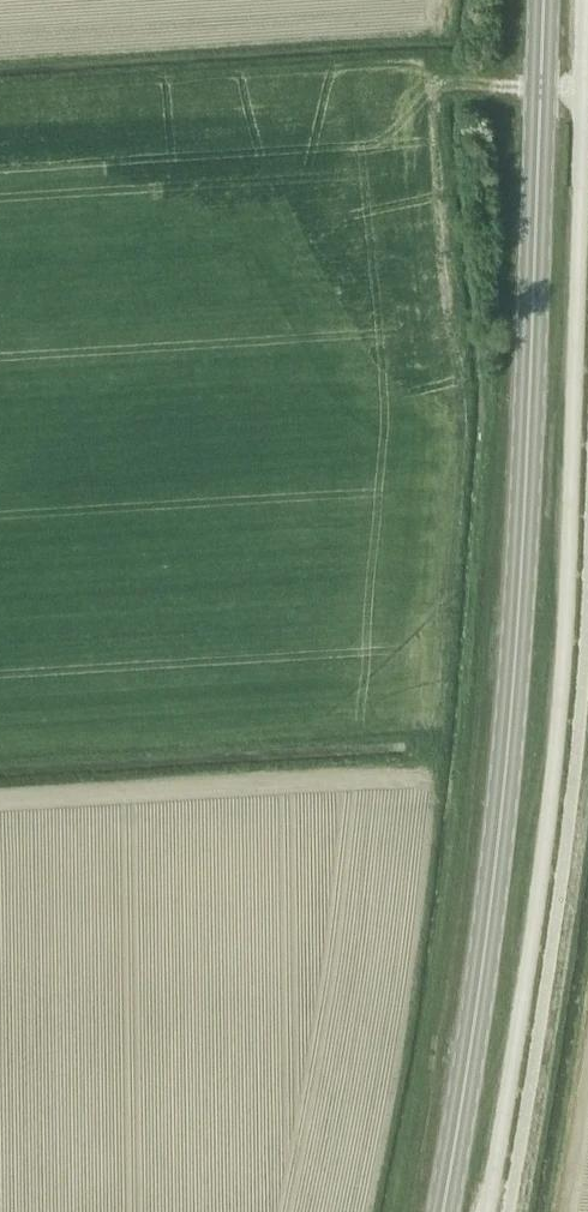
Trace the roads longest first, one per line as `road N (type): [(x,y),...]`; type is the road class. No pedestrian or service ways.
road 1 (unclassified): [(487,1211),(536,911),(562,678),(587,0)]
road 2 (primary): [(445,1211),(497,859),(513,671),(543,0)]
road 3 (track): [(436,85),(584,89)]

